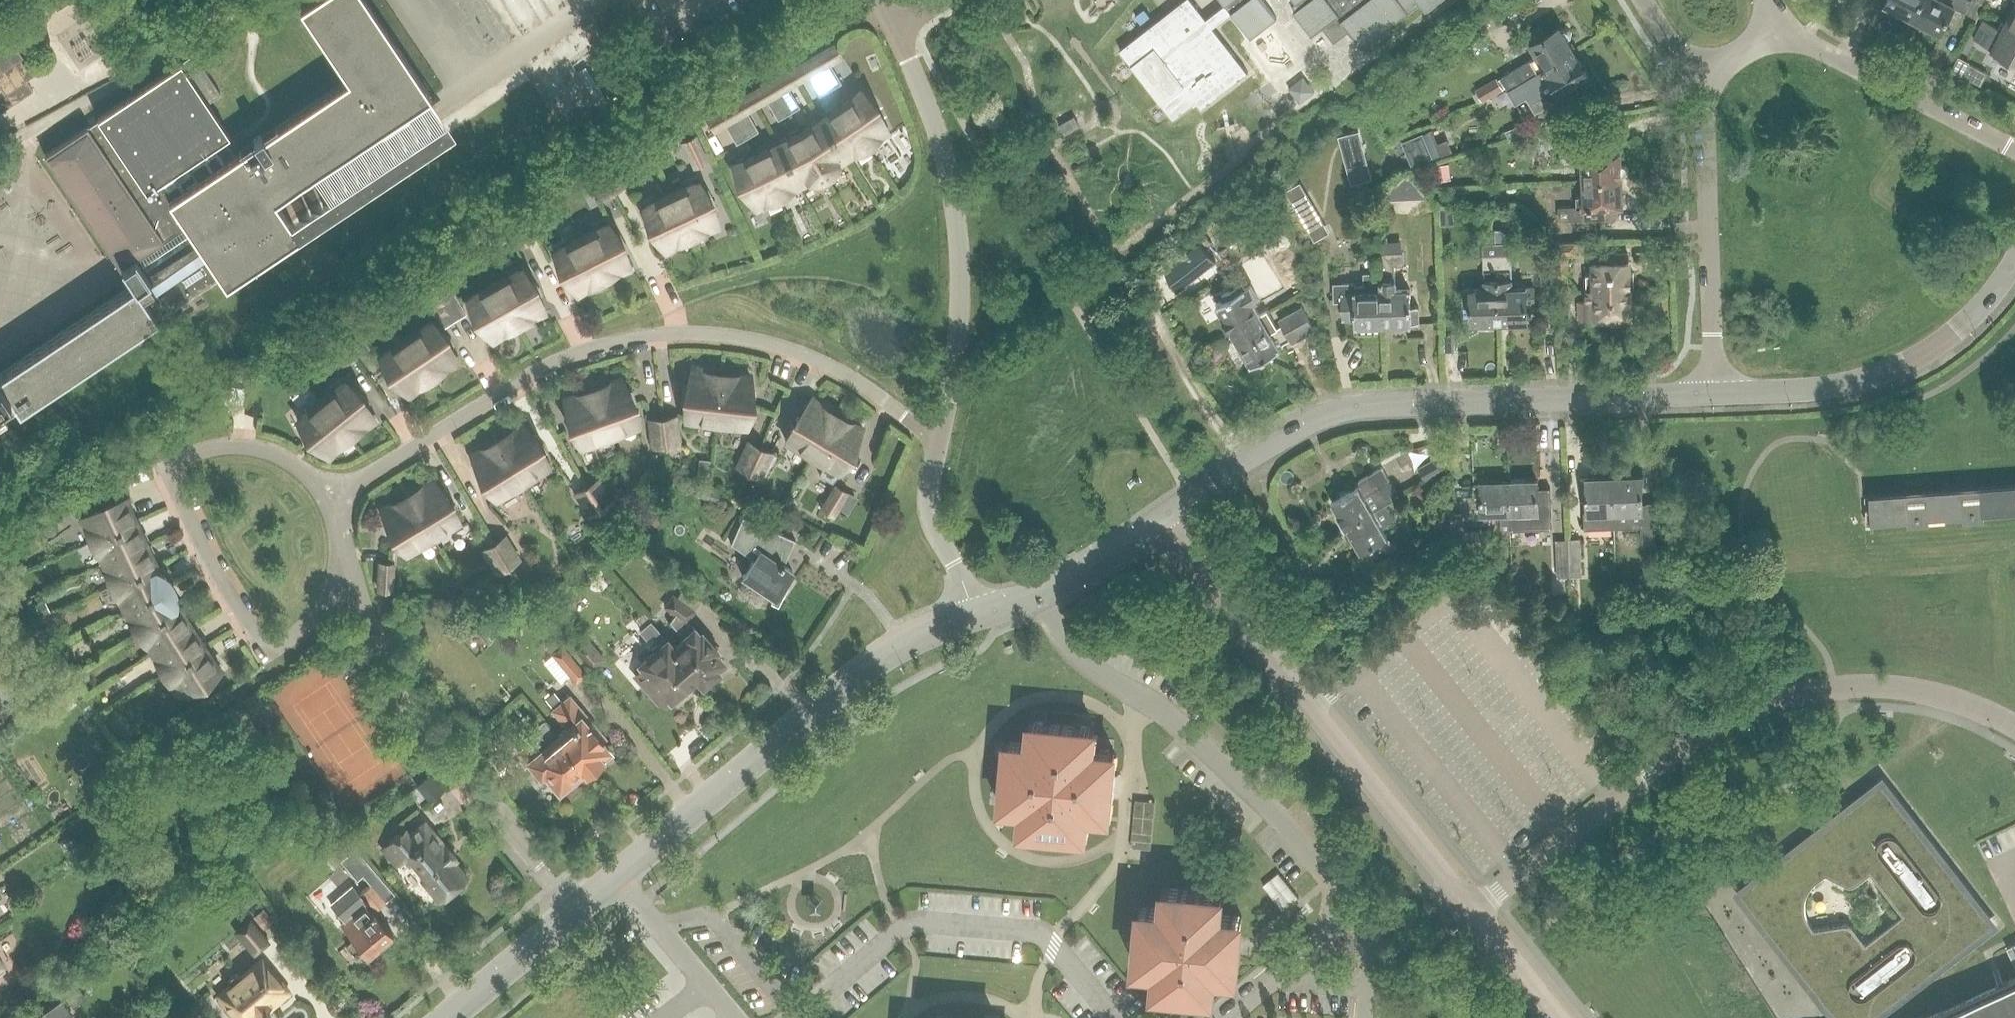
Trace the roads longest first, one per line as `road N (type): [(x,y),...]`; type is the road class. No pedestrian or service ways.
road 1 (unclassified): [(980,614),(1078,579),(1192,497),(1326,420),(1405,405),(1714,394)]
road 2 (residential): [(334,498),(526,378),(639,338),(714,336),(775,347),(834,369),(941,437)]
road 3 (unclassified): [(574,913),(867,665),(980,614)]
road 4 (residential): [(344,569),(304,632),(281,648),(262,646),(205,556),(167,471),(248,451),(292,468),(334,498)]
road 5 (unclassified): [(941,437),(960,341),(959,243),(942,148),(893,26)]
road 6 (residential): [(574,913),(412,713),(344,569)]
road 7 (unclassified): [(1714,394),(1823,391),(1875,376),(1935,346),(1981,310),(2014,266)]
road 8 (residential): [(1714,394),(1700,82)]
road 9 (unclassified): [(2014,148),(1799,40)]
road 10 (residential): [(875,0),(690,115)]
road 11 (unclassified): [(980,614),(928,512),(941,437)]
road 12 (unclassified): [(448,1017),(574,913)]

